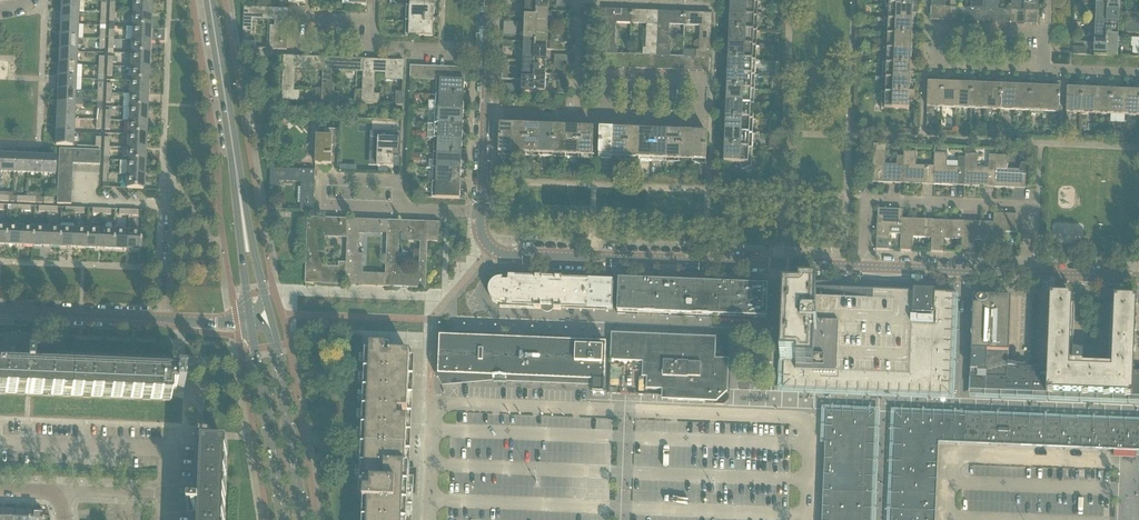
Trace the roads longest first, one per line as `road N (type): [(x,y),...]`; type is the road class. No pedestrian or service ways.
road 1 (tertiary): [(862,269),(509,256),(484,239),(483,213)]
road 2 (unclassified): [(862,269),(863,201),(1025,208),(1024,274)]
road 3 (residential): [(1045,69),(934,65),(935,28),(1046,32)]
road 4 (secondary): [(251,255),(209,0)]
road 5 (residential): [(608,120),(702,124),(703,84),(609,80)]
road 6 (secondary): [(302,519),(269,321)]
road 7 (secondary): [(253,327),(284,519)]
road 8 (residential): [(373,49),(293,46),(295,15),(374,19)]
road 9 (residential): [(400,210),(326,205),(326,180),(400,183)]
road 10 (tertiary): [(162,319),(0,312)]
road 11 (tertiary): [(1024,274),(862,269)]
road 12 (unclassified): [(167,519),(168,500),(59,495)]

